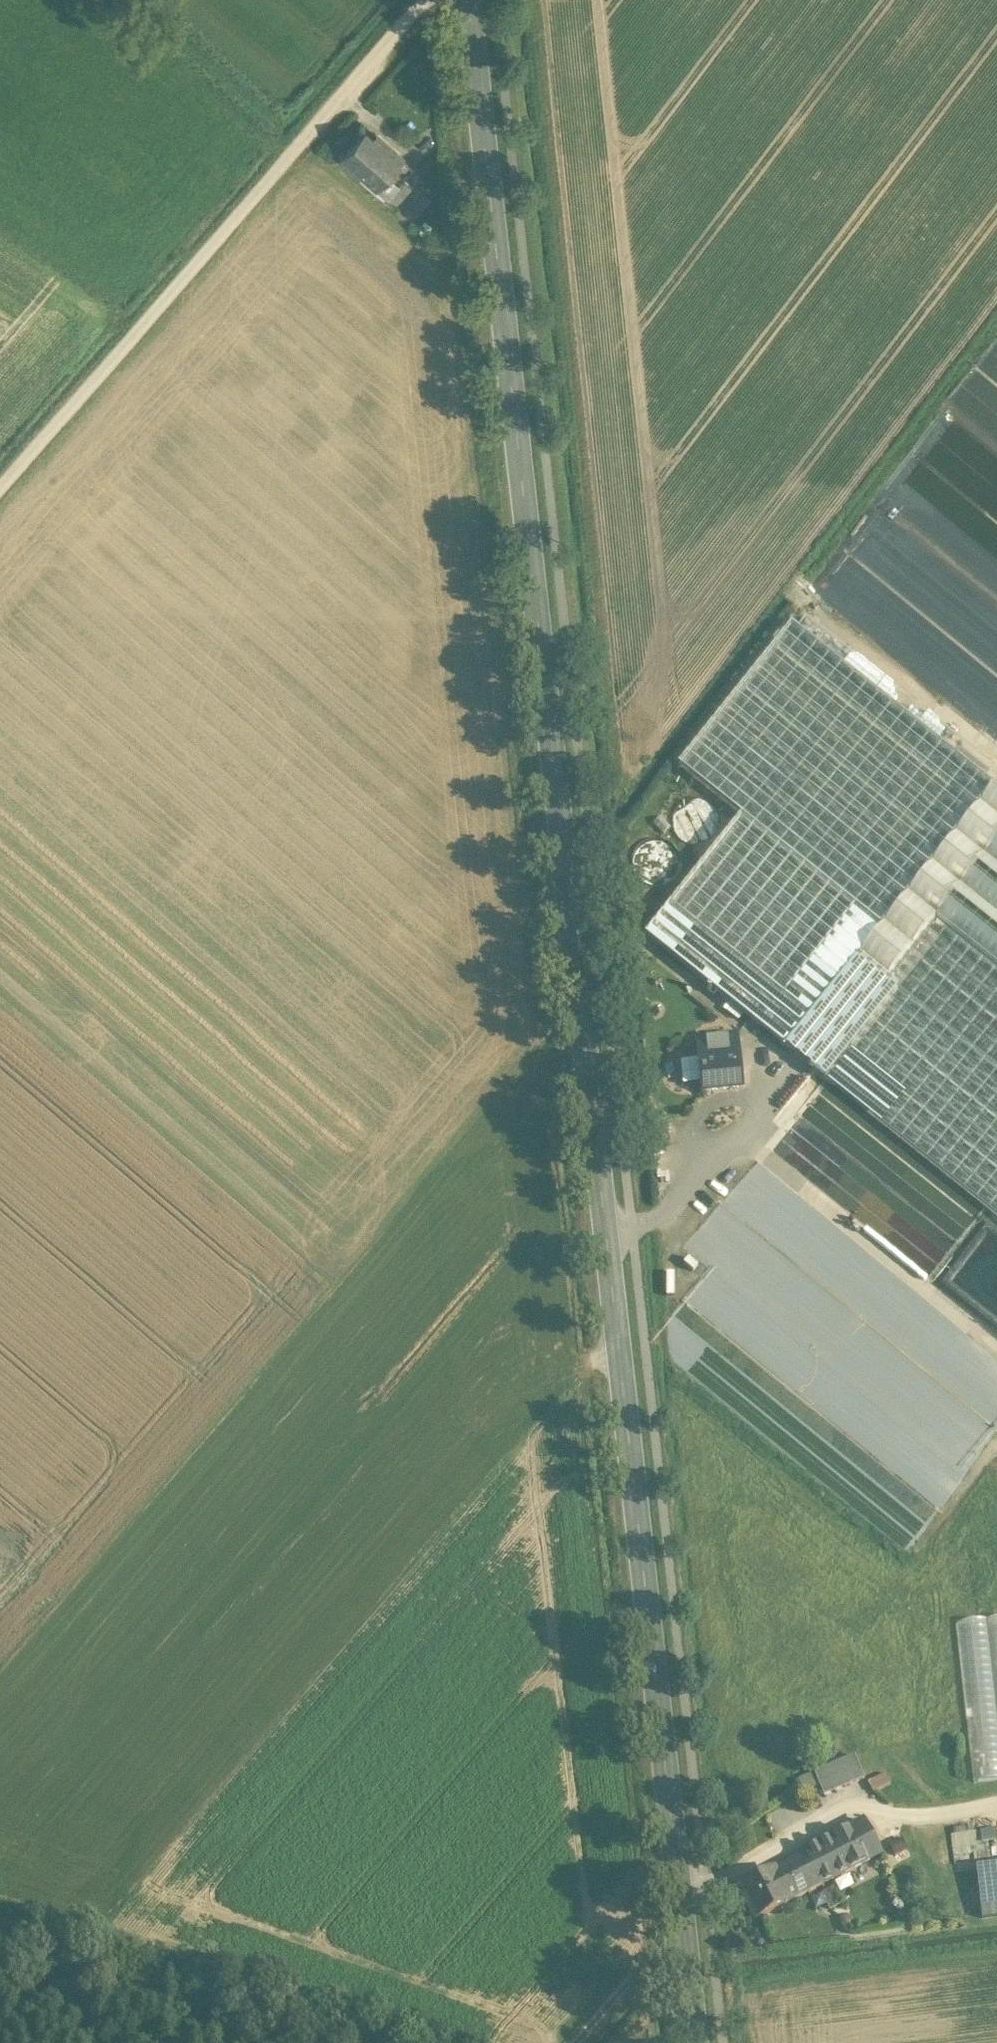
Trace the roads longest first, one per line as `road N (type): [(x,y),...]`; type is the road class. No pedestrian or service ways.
road 1 (secondary): [(469,0),(696,2042)]
road 2 (residential): [(425,0),(0,486)]
road 3 (track): [(687,1956),(656,1959),(639,1972),(577,2042)]

